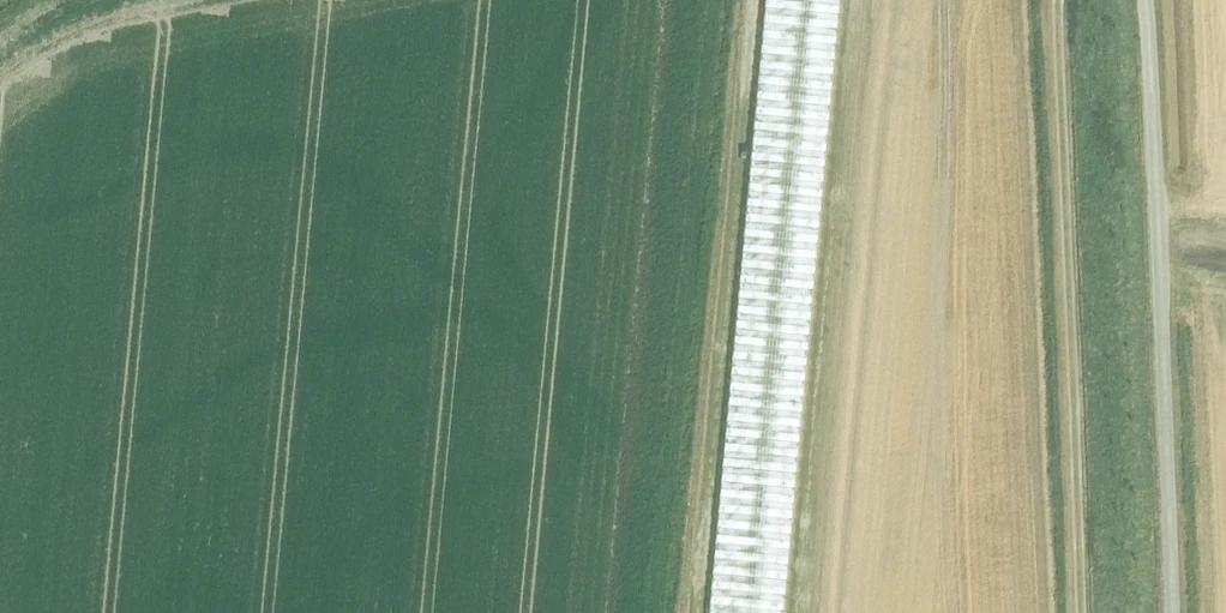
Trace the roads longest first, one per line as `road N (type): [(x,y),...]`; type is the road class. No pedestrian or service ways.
road 1 (track): [(694,612),(749,0)]
road 2 (unclassified): [(1171,612),(1140,0)]
road 3 (track): [(1050,0),(1074,612)]

